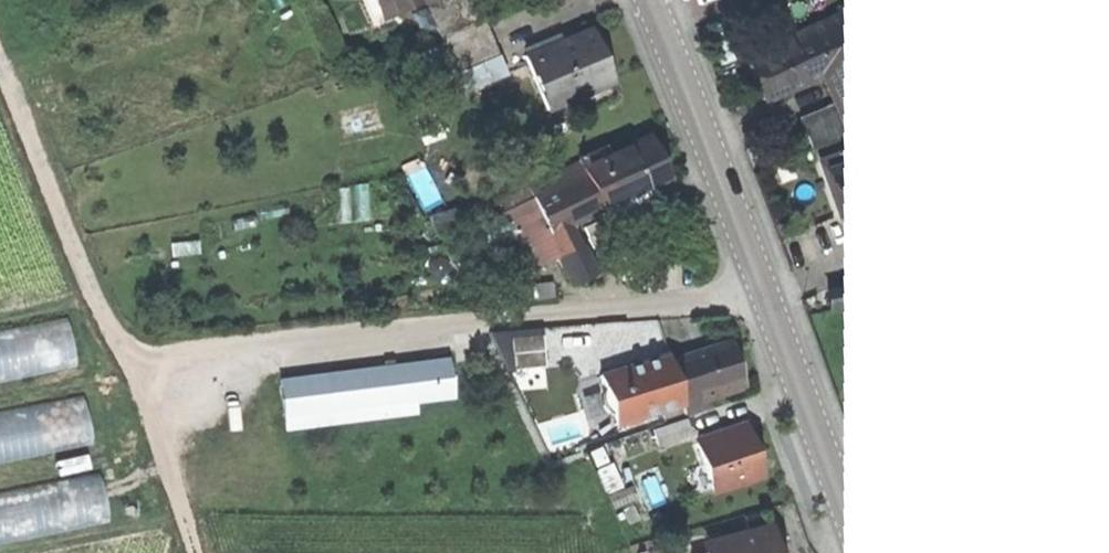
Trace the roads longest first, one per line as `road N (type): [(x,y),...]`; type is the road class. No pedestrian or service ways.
road 1 (track): [(761,290),(132,364)]
road 2 (primary): [(858,552),(645,0)]
road 3 (track): [(195,552),(132,364),(0,50)]

